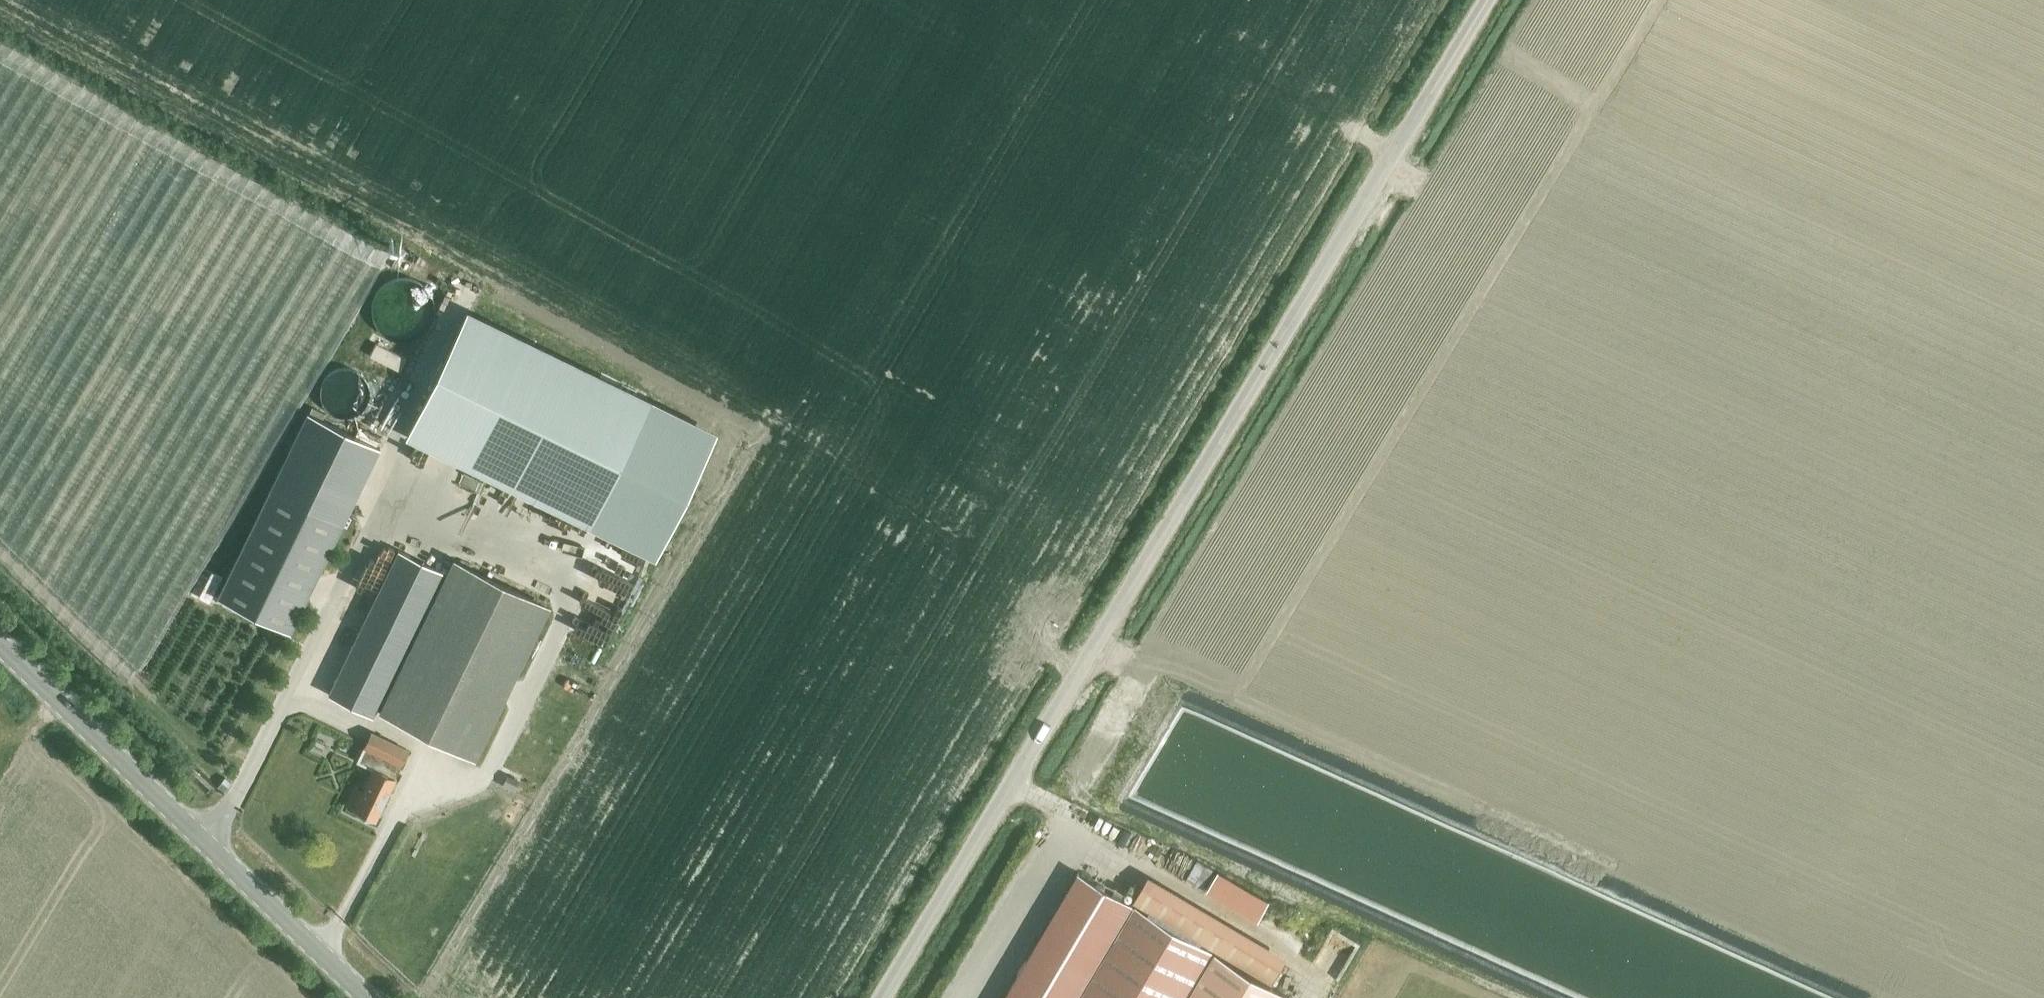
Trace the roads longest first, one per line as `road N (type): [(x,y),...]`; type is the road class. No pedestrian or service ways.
road 1 (unclassified): [(880,997),(1077,673),(1206,481),(1488,0)]
road 2 (tertiary): [(368,997),(0,645)]

